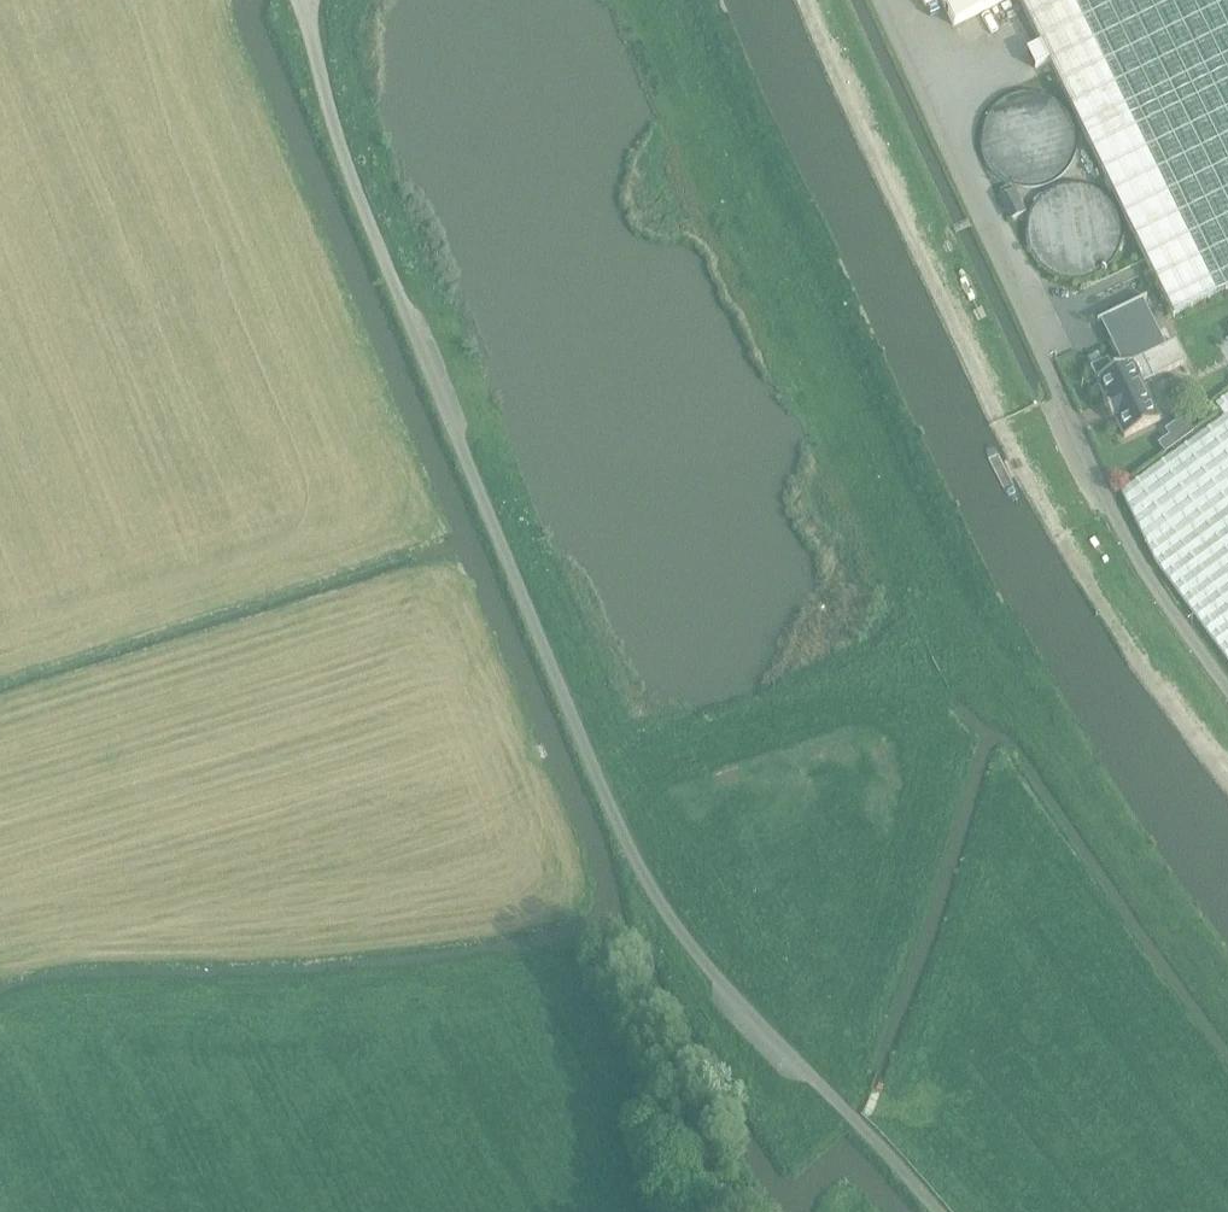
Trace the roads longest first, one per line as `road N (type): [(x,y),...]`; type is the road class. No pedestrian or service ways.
road 1 (unclassified): [(937,1211),(717,974),(639,866),(399,302),(327,102),(305,0)]
road 2 (unclassified): [(1227,684),(1113,526),(874,0)]

